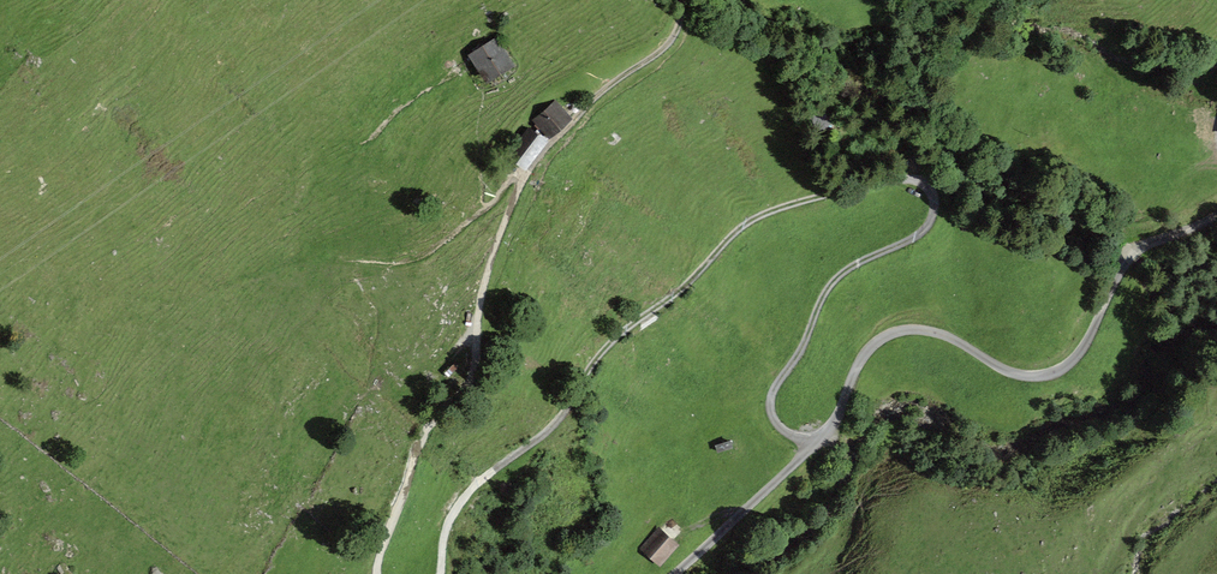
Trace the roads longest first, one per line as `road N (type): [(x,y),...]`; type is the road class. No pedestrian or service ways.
road 1 (track): [(816,443),(776,422),(772,395),(831,285),(929,223),(933,196),(919,181),(792,204),(738,229),(601,354),(552,427),(465,499),(446,532),(441,573)]
road 2 (unclassified): [(676,573),(832,426),(857,367),(884,337),(929,331),(1015,374),(1054,372),(1080,352),(1140,249),(1216,212)]
road 3 (track): [(378,573),(418,447),(473,379),(482,297),(530,171),(591,101),(671,40)]

